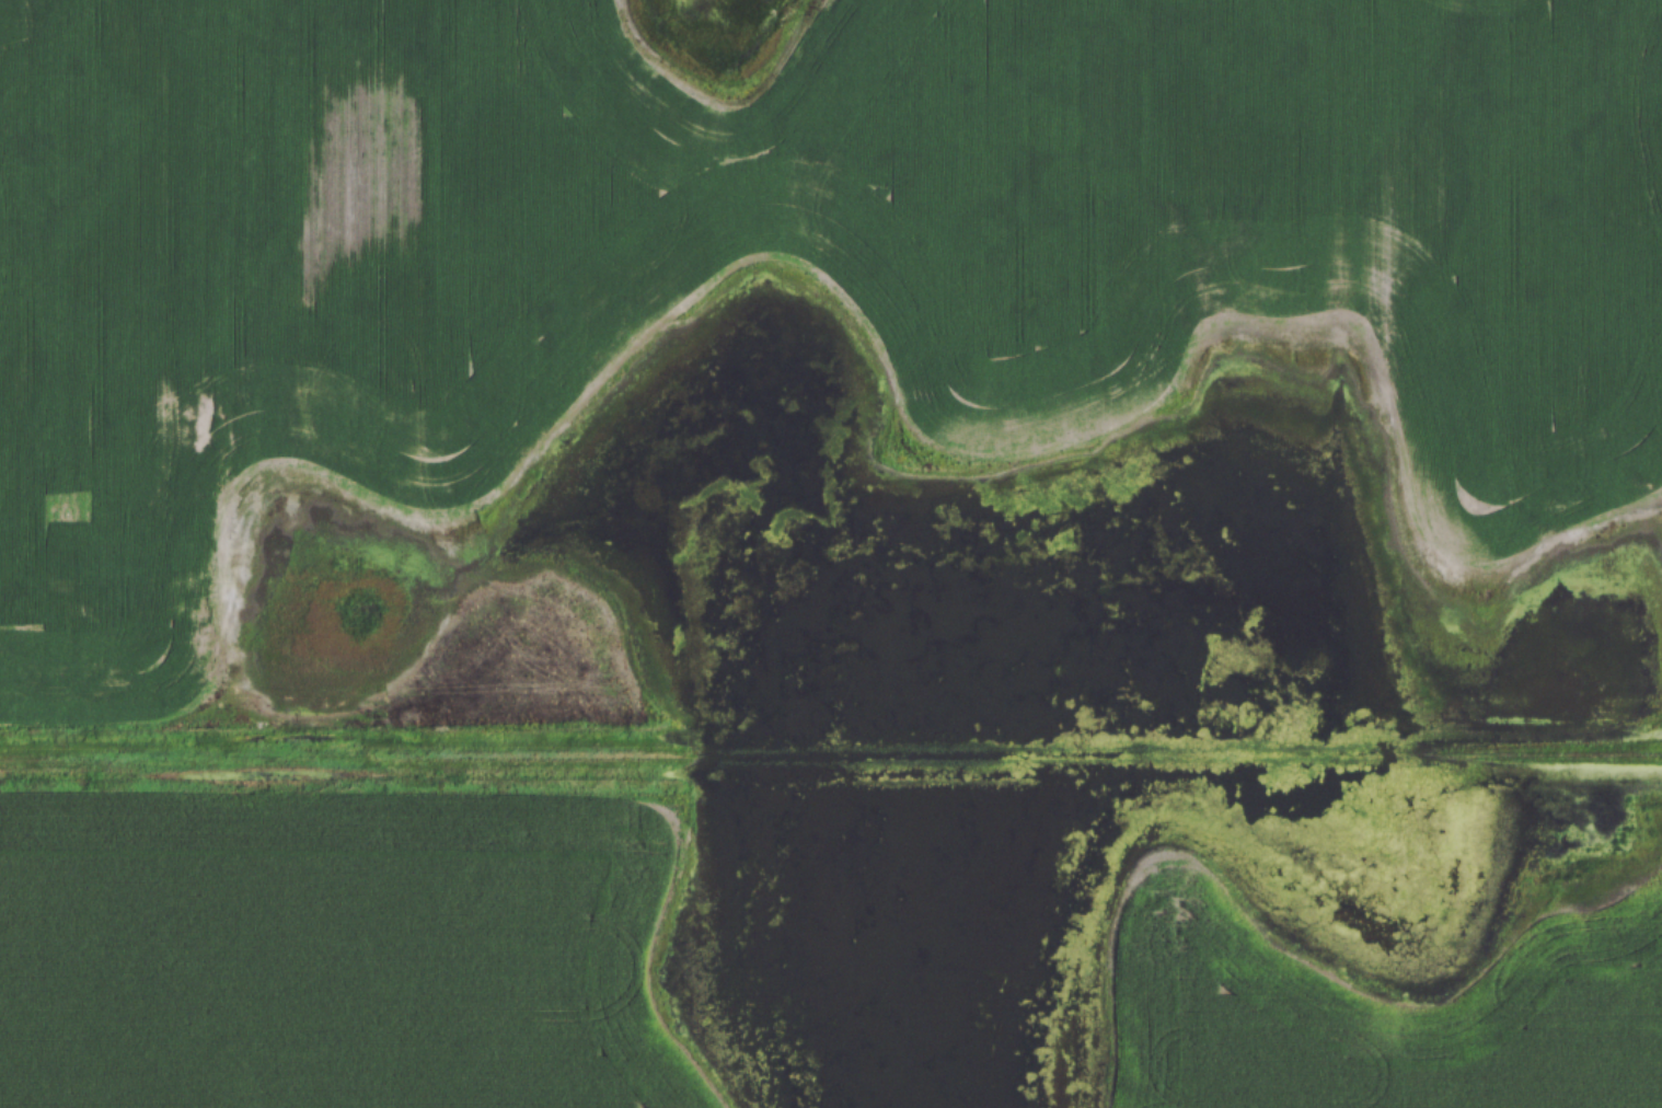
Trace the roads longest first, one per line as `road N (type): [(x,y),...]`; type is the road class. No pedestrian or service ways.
road 1 (residential): [(0,762),(1661,767)]

